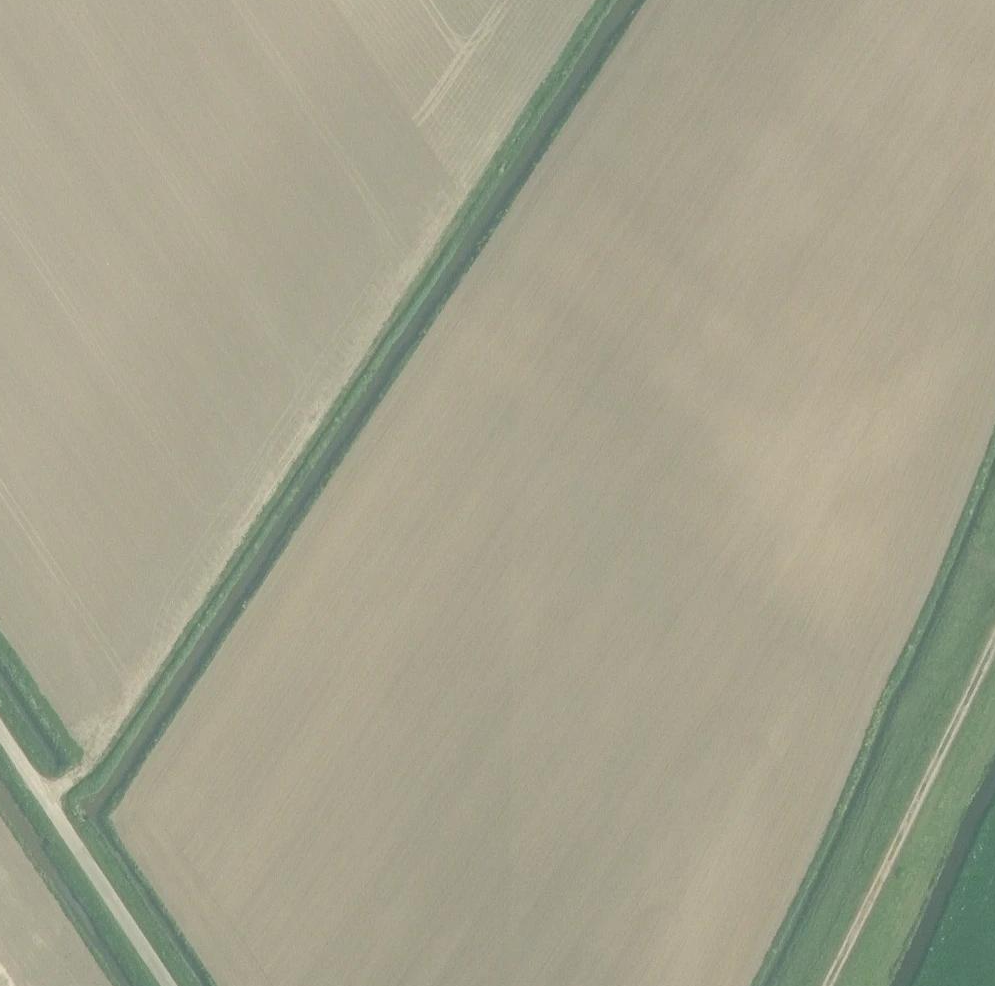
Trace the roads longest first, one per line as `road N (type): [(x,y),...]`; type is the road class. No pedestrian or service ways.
road 1 (track): [(833,985),(994,656)]
road 2 (unclassified): [(167,985),(0,731)]

